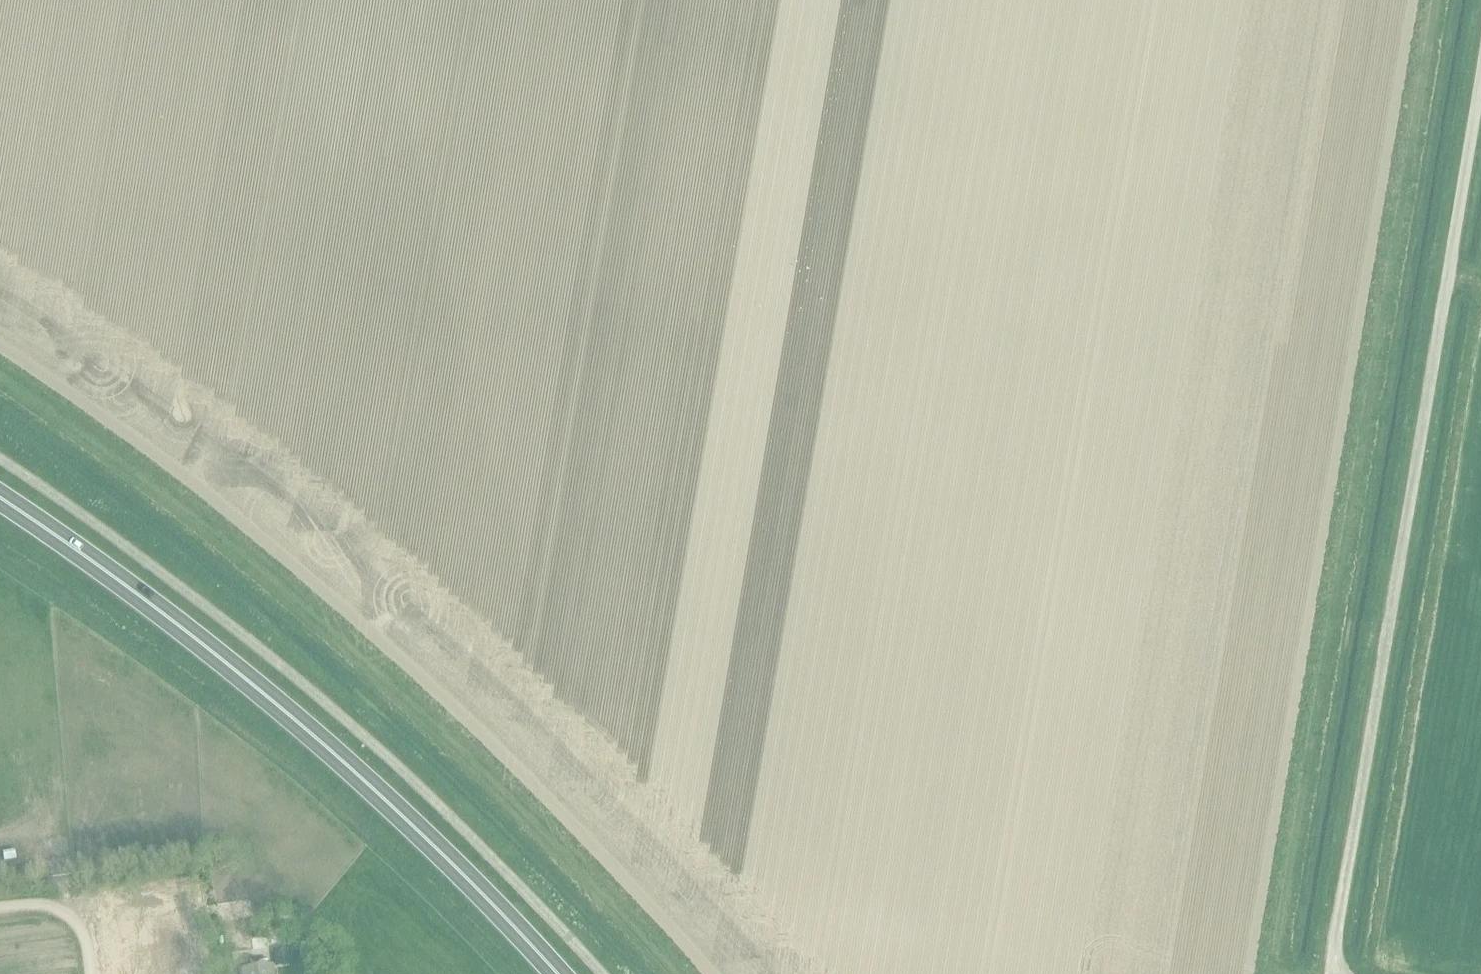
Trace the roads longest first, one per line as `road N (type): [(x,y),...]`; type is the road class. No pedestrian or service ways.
road 1 (unclassified): [(1332,973),(1480,77)]
road 2 (trunk): [(0,498),(253,684),(446,859),(557,973)]

